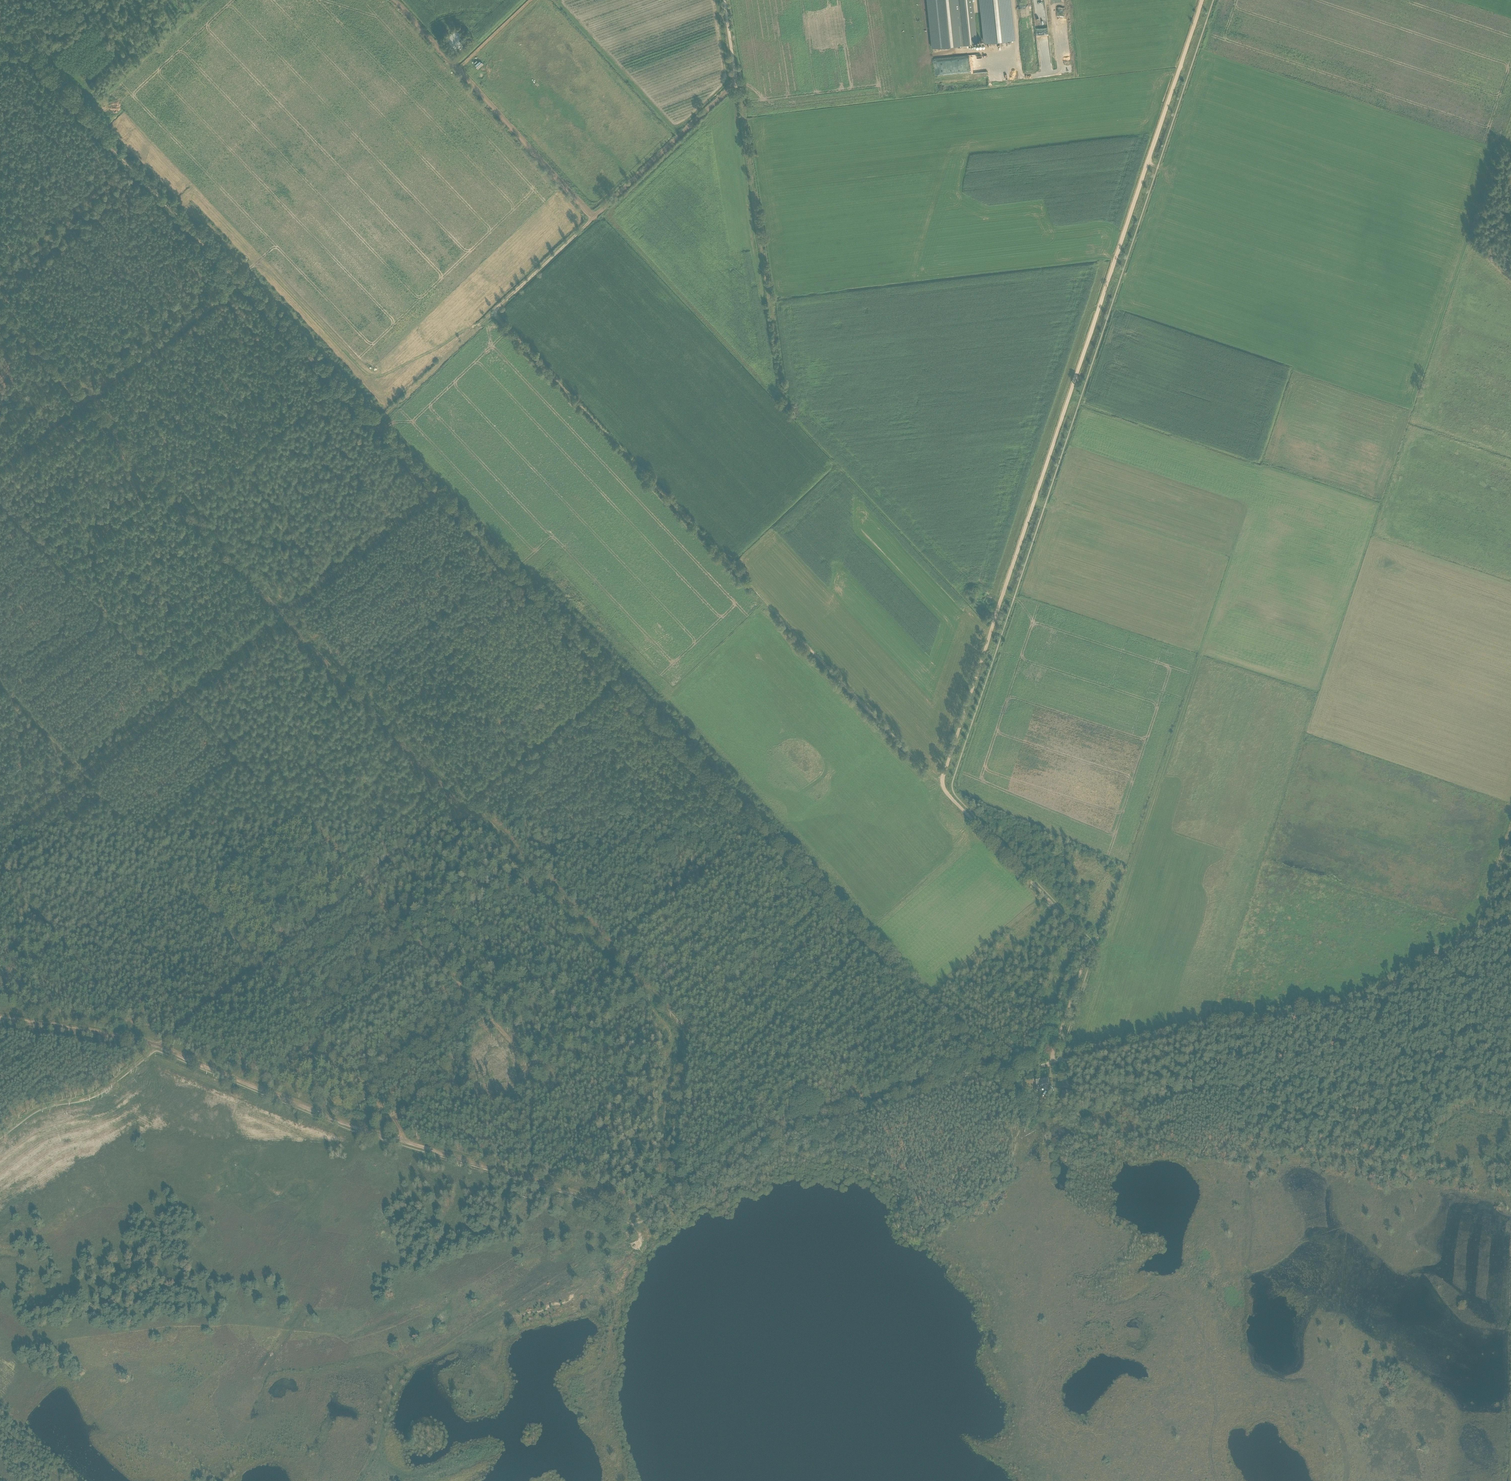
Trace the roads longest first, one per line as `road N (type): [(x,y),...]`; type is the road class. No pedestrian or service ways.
road 1 (track): [(667,1207),(680,1026),(82,406),(0,310)]
road 2 (track): [(0,1019),(158,1045),(346,1124),(624,1214),(639,1212),(775,1125),(983,1069)]
road 3 (track): [(940,783),(1202,0)]
road 4 (track): [(494,314),(738,85),(783,396)]
road 5 (track): [(940,783),(494,314)]
road 6 (track): [(417,1145),(0,681)]
road 7 (track): [(0,1133),(32,1108),(82,1097),(158,1045),(464,802)]
road 8 (track): [(0,836),(434,488)]
road 9 (track): [(1510,921),(1376,1002),(1060,1065)]
road 10 (track): [(1053,1066),(1091,946),(940,783)]
road 11 (track): [(393,0),(596,218)]
road 12 (track): [(374,426),(494,314)]

